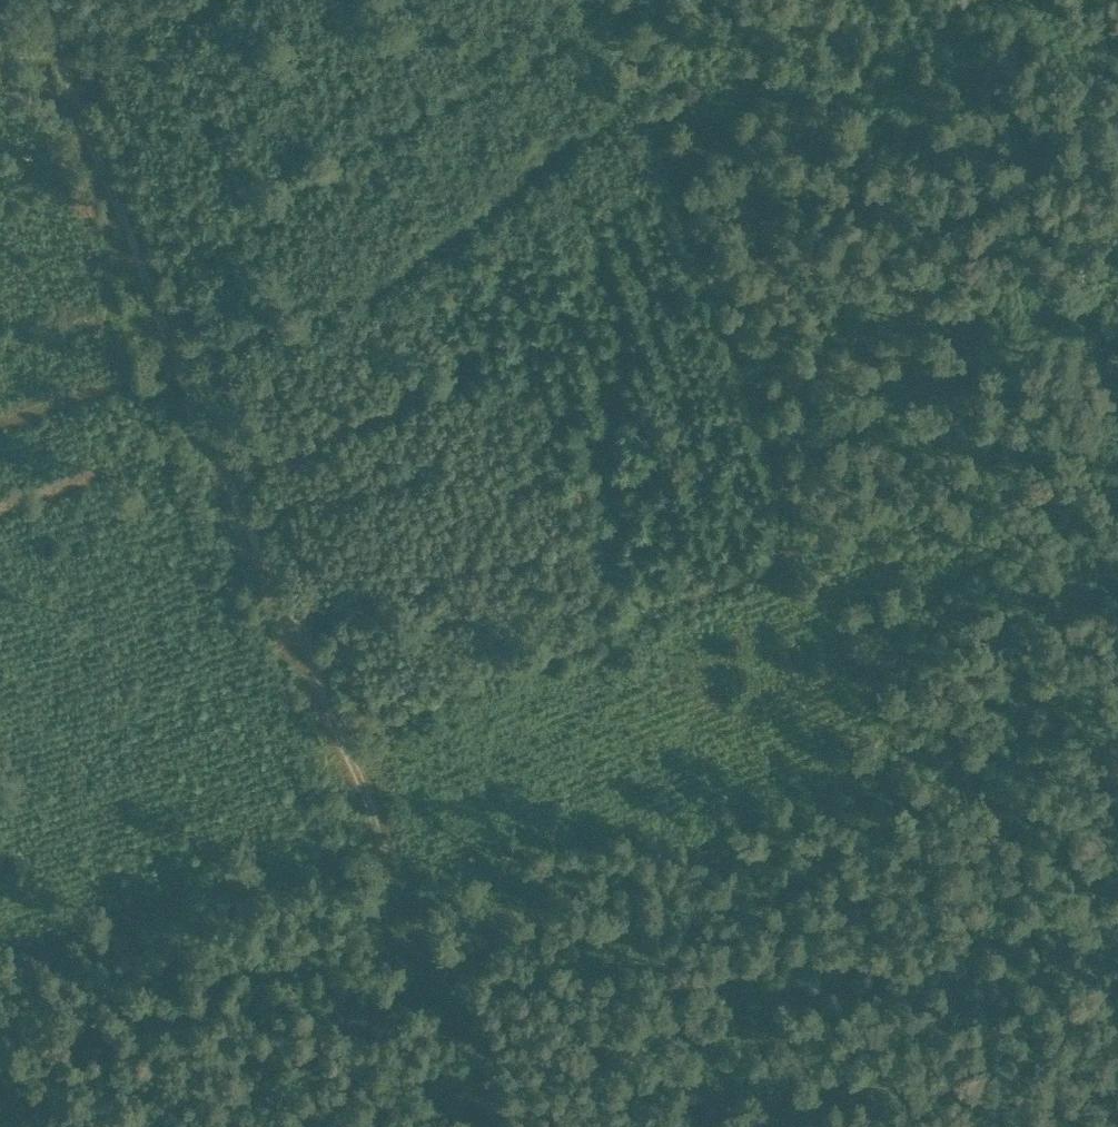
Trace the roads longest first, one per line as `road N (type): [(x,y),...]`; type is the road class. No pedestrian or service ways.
road 1 (track): [(38,0),(498,1126)]
road 2 (track): [(371,827),(0,949)]

